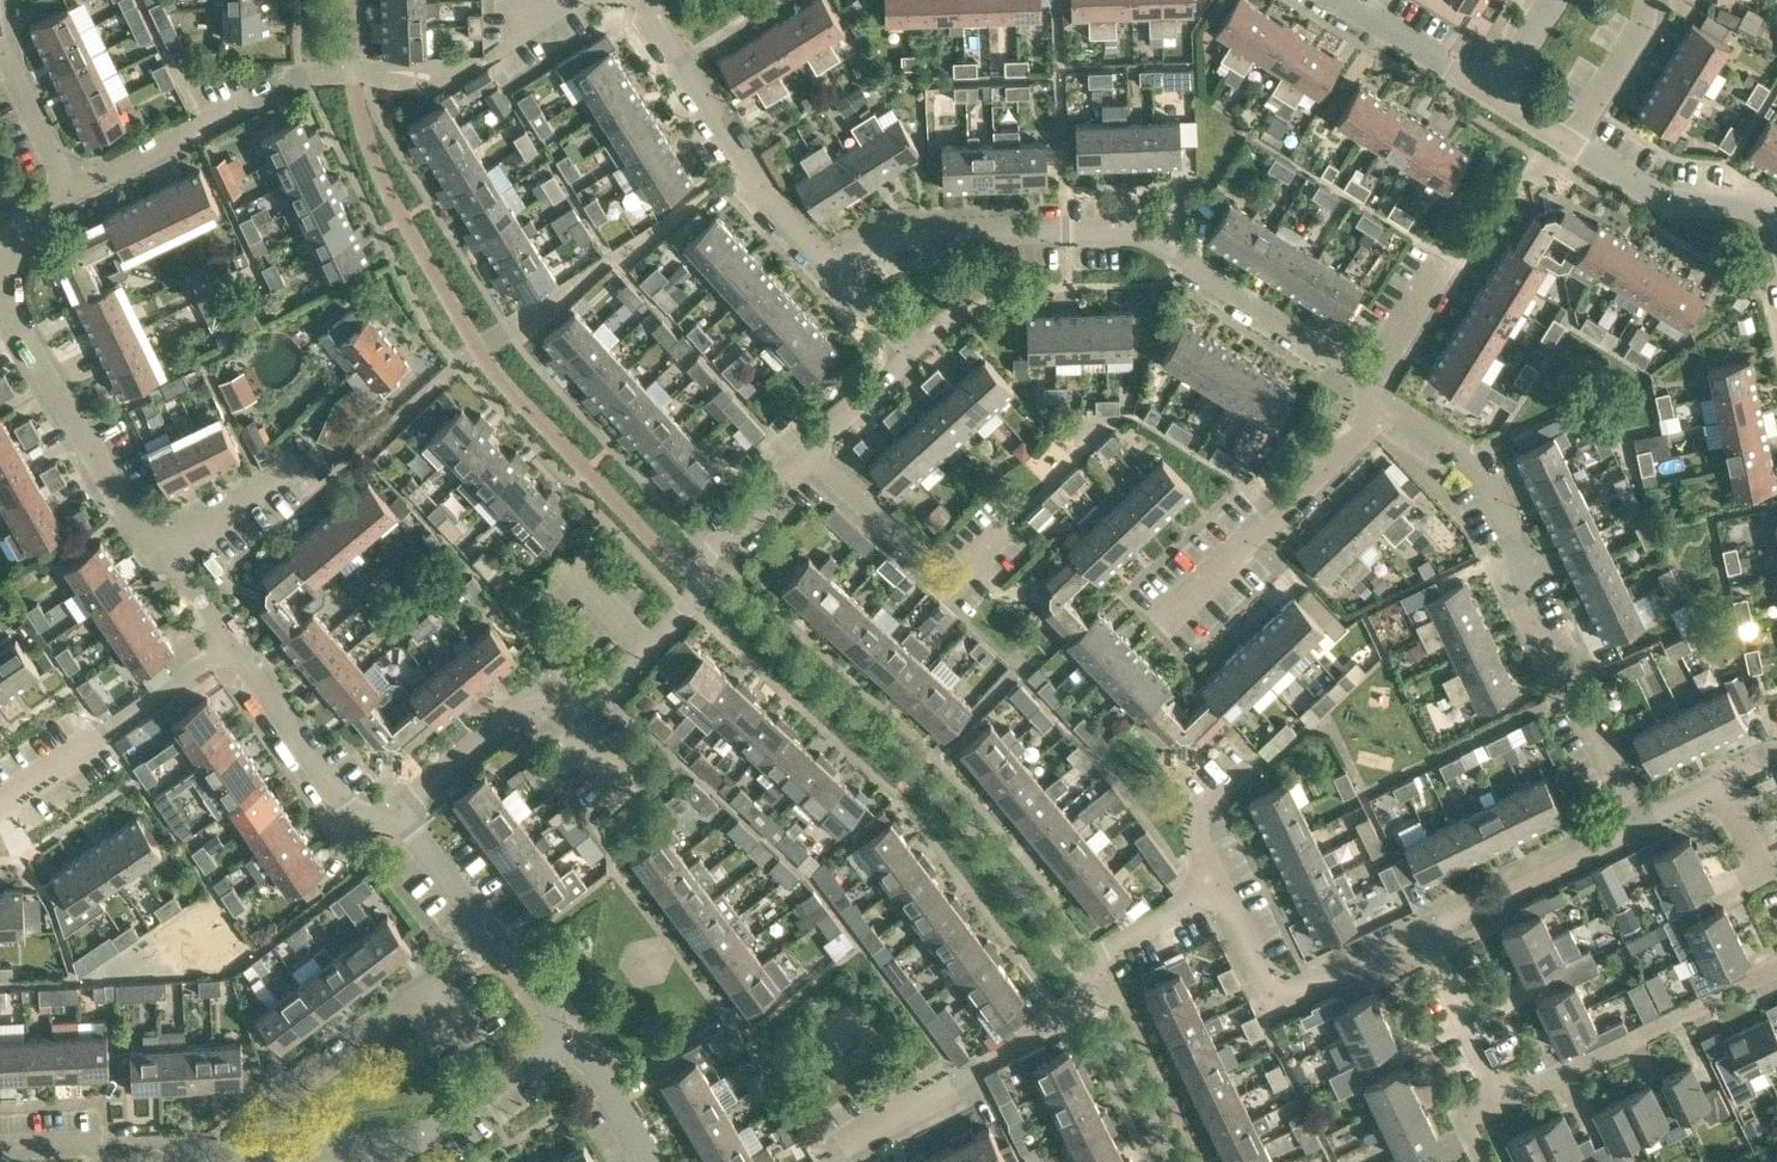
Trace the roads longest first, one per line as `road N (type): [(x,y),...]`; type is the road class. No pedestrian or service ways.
road 1 (residential): [(398,805),(528,701),(606,692),(810,453)]
road 2 (residential): [(579,0),(467,71),(299,75),(68,190)]
road 3 (residential): [(1646,818),(1560,659),(1469,457),(1374,393)]
road 4 (residential): [(836,1161),(879,1126),(1092,1002),(1079,971),(1220,884)]
road 5 (residential): [(263,1153),(415,1144),(573,1038)]
road 6 (residential): [(1158,250),(1127,232),(902,234),(834,271)]
road 7 (residential): [(834,271),(764,196),(649,0)]
road 8 (residential): [(1,276),(6,306),(118,501),(169,555)]
road 9 (residential): [(1169,624),(1362,431),(1374,393)]
road 10 (residential): [(1776,968),(1502,1098)]
road 11 (residential): [(573,1038),(398,805)]
road 12 (residential): [(263,1153),(274,1099),(464,959)]
road 13 (residential): [(1427,928),(1290,992),(1268,984),(1220,884)]
road 14 (residential): [(810,453),(951,589),(1011,528)]
road 15 (unclassified): [(0,810),(235,657)]
road 16 (residential): [(1374,393),(1158,250)]
road 17 (residential): [(1646,818),(1427,928)]
road 18 (residential): [(235,657),(350,806),(398,805)]
road 19 (residential): [(1570,141),(1667,200),(1756,208),(1776,229)]
road 20 (residential): [(1502,1098),(1427,928)]
road 21 (residential): [(1336,0),(1493,95)]
road 22 (residential): [(1220,884),(1191,816),(1260,754)]
road 23 (residential): [(1570,141),(1643,22),(1646,0)]
road 24 (residential): [(1374,393),(1375,365),(1439,261)]
road 25 (residential): [(0,59),(14,71),(68,190)]
road 26 (residential): [(655,1161),(573,1038)]
road 27 (unclassified): [(169,555),(289,474)]
road 28 (residential): [(910,353),(810,453)]
road 29 (residential): [(169,555),(235,657)]

